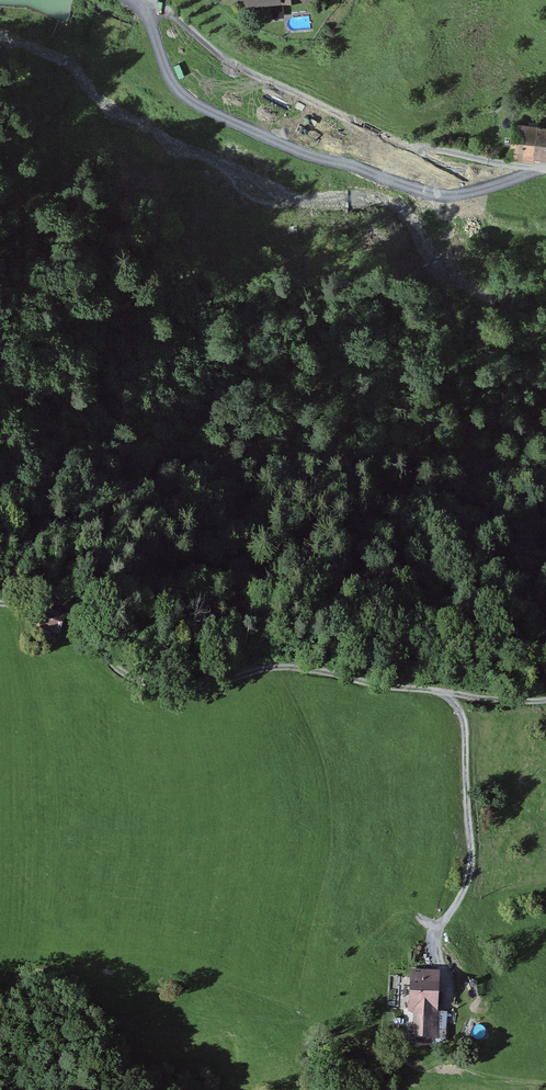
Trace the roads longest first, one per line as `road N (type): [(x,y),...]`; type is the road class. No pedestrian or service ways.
road 1 (unclassified): [(137,0),(169,79),(186,98),(311,156),(453,194),(545,169)]
road 2 (track): [(0,601),(65,608),(109,657),(146,683),(170,688),(293,666),(446,692)]
road 3 (track): [(446,692),(465,728),(473,865),(438,925),(439,953)]
road 4 (track): [(349,120),(244,71),(172,15),(138,0)]
road 5 (track): [(545,169),(412,147)]

